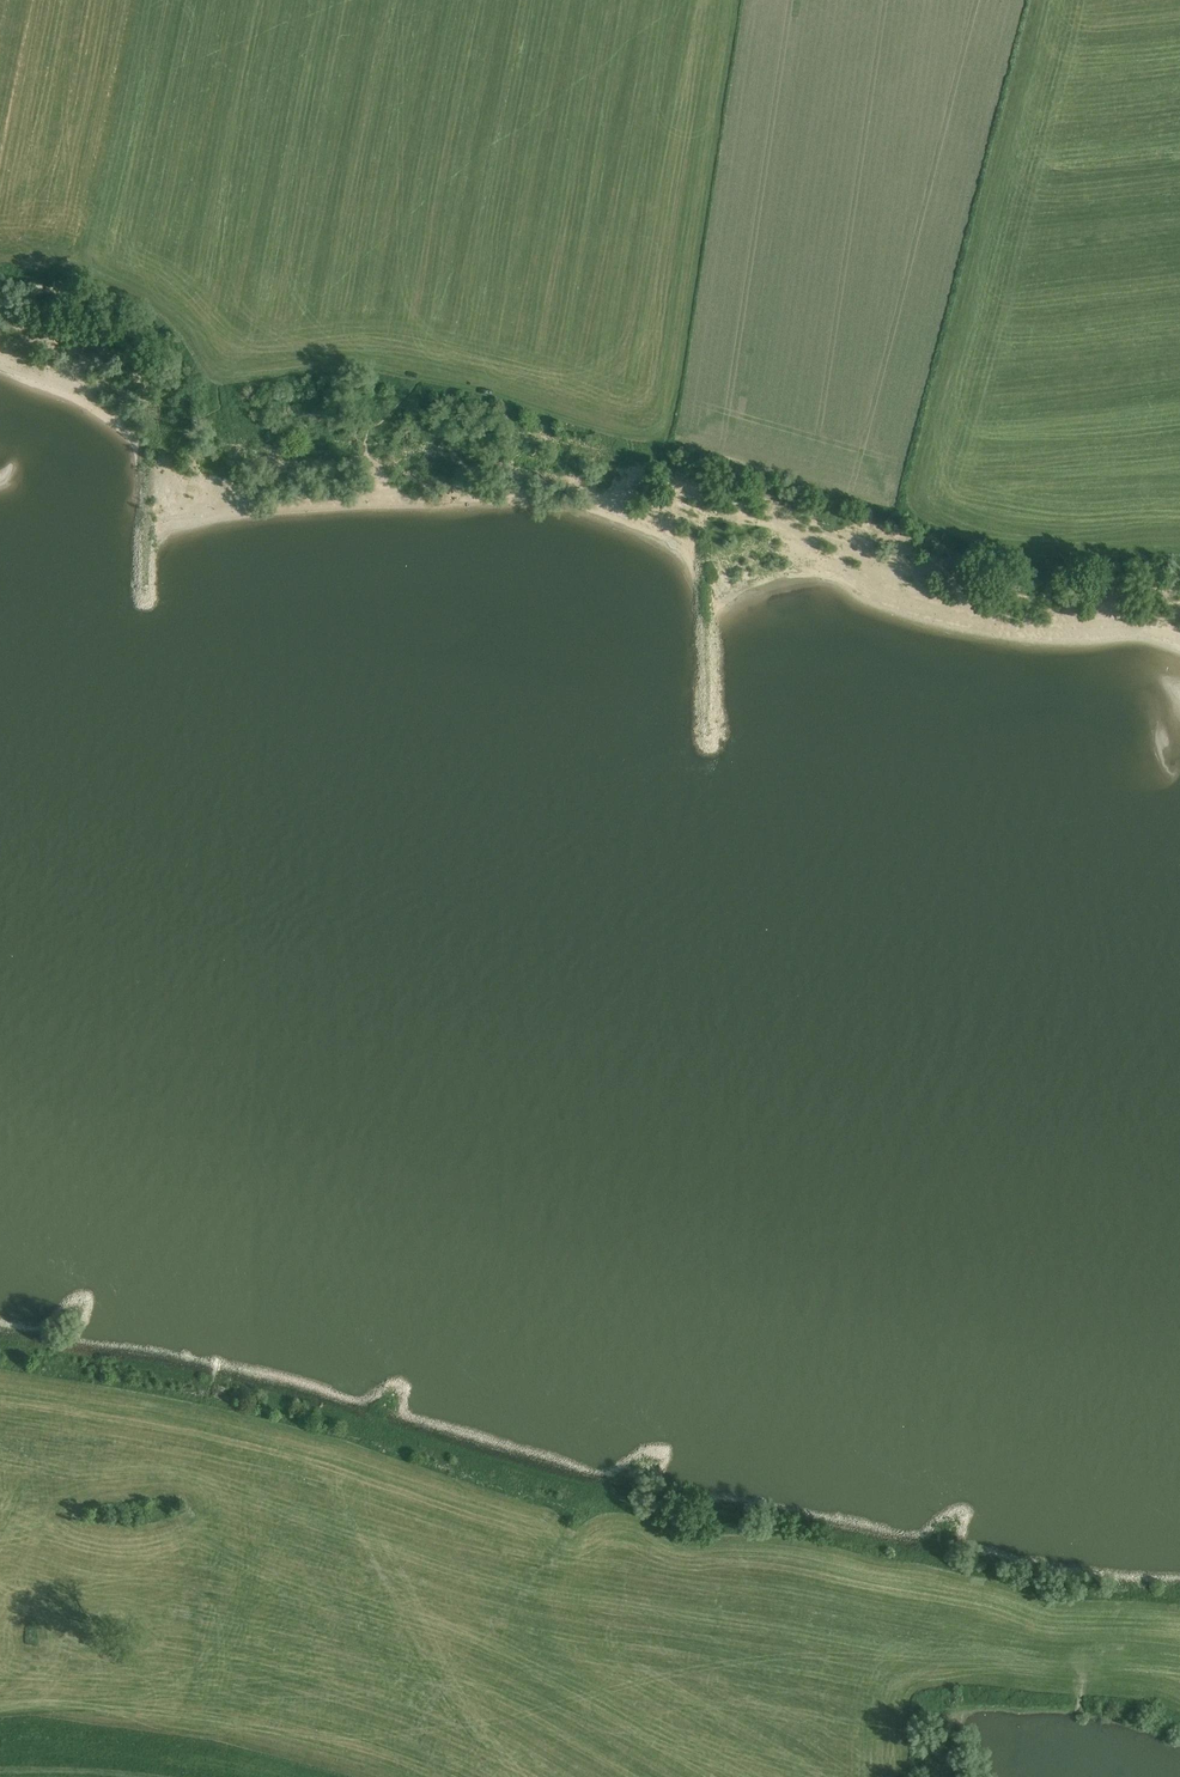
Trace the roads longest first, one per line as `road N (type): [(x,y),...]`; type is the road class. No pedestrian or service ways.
road 1 (track): [(168,1776),(0,1768)]

